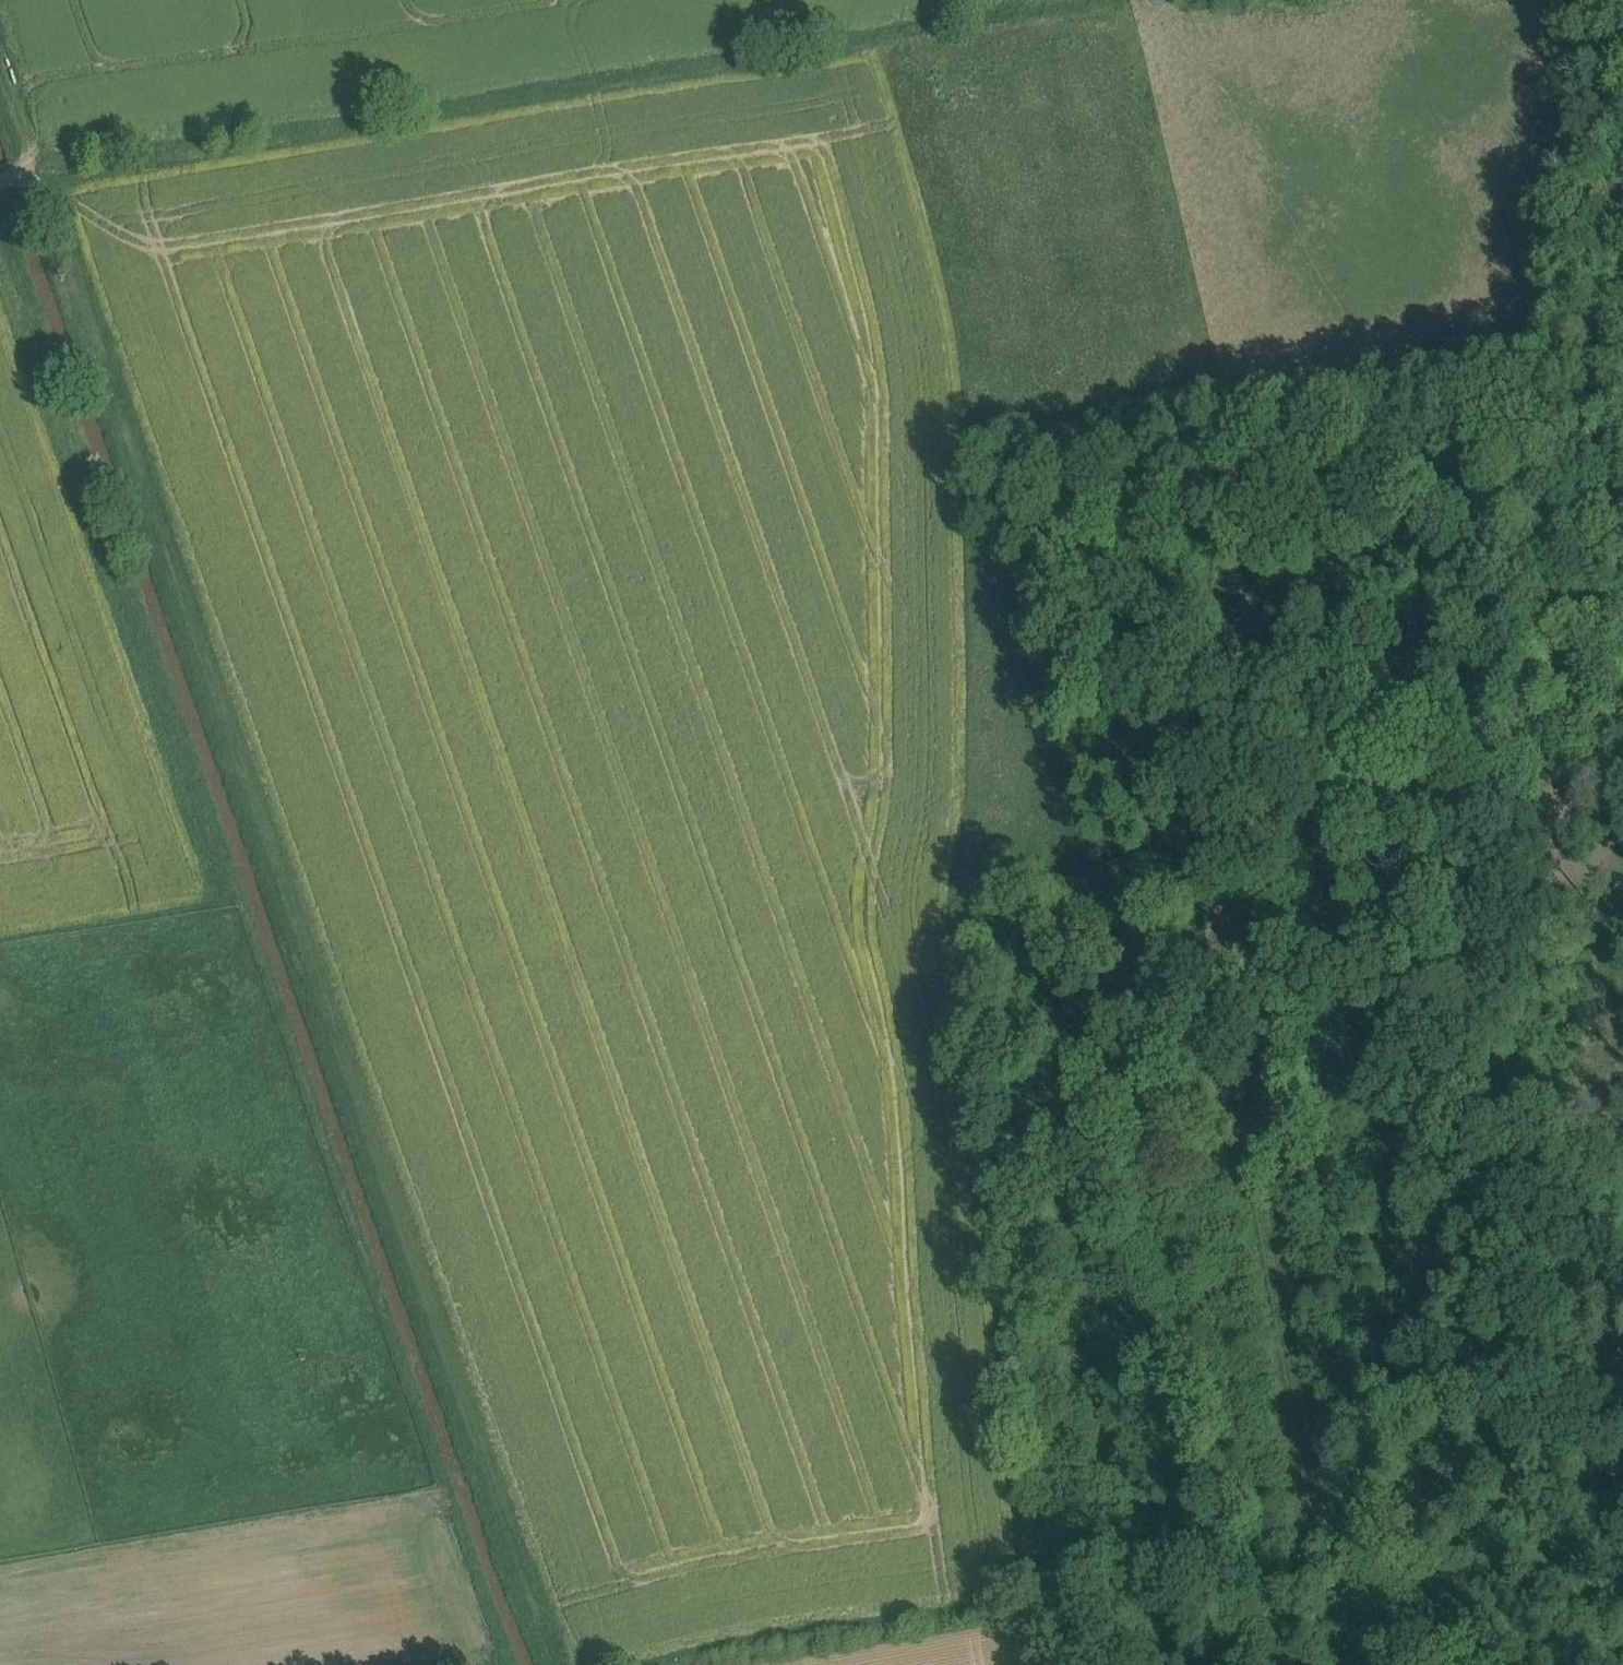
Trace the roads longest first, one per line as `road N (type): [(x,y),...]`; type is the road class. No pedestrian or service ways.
road 1 (track): [(1622,783),(1278,835)]
road 2 (track): [(0,185),(31,180),(67,201),(96,319)]

